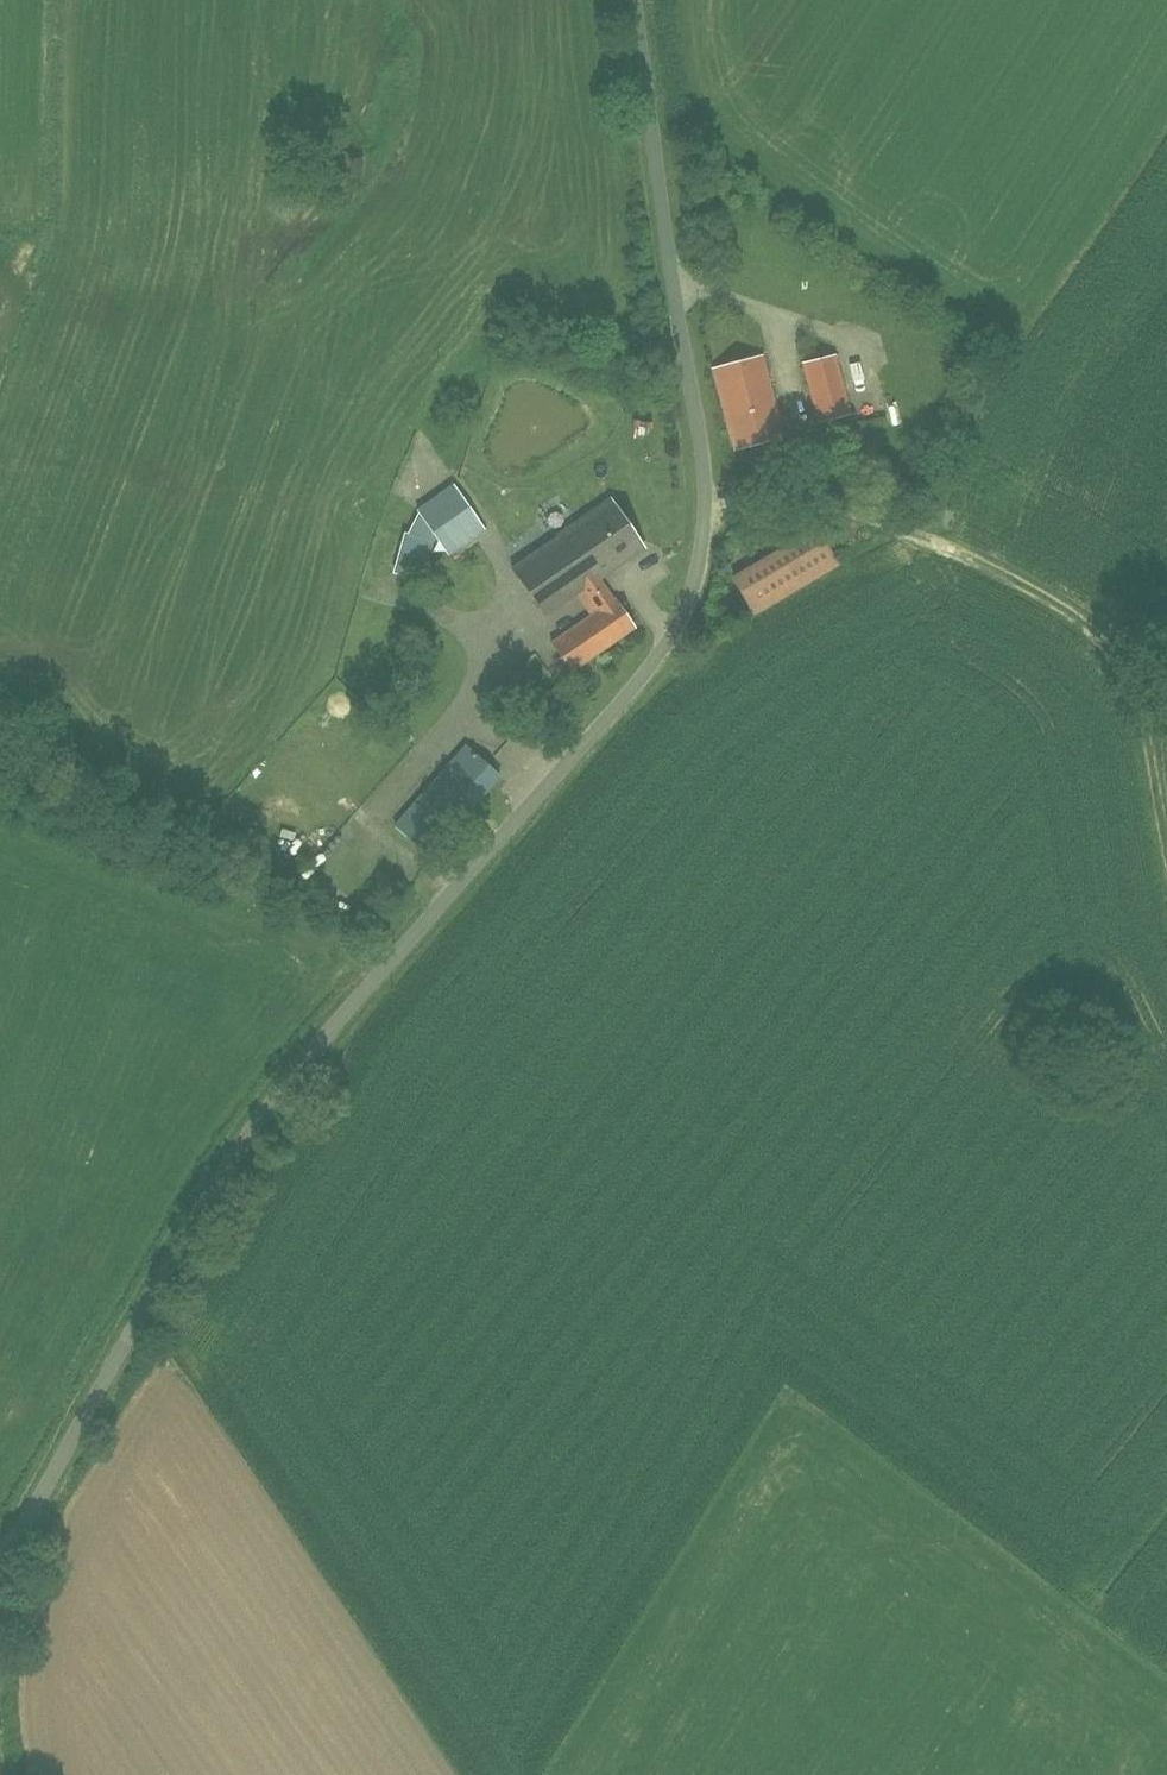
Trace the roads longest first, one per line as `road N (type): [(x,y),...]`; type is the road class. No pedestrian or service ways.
road 1 (residential): [(10,1554),(184,1228),(256,1123),(324,1032),(616,709),(672,636),(703,537),(702,480),(635,0)]

